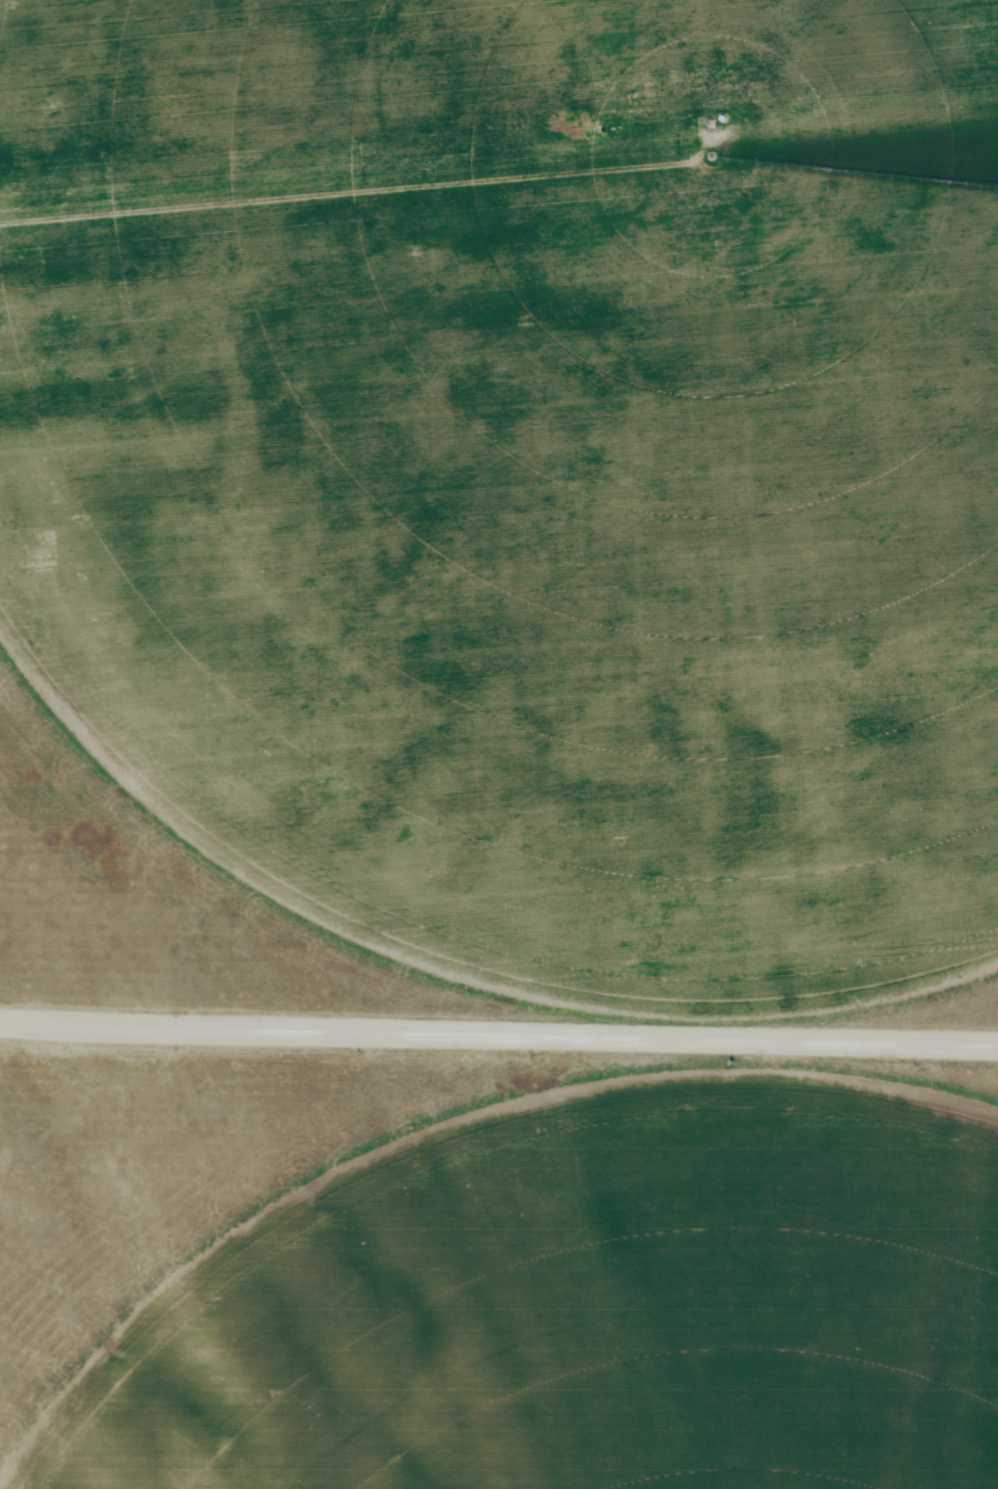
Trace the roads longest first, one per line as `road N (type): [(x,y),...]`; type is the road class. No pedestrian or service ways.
road 1 (residential): [(0,1026),(997,1046)]

